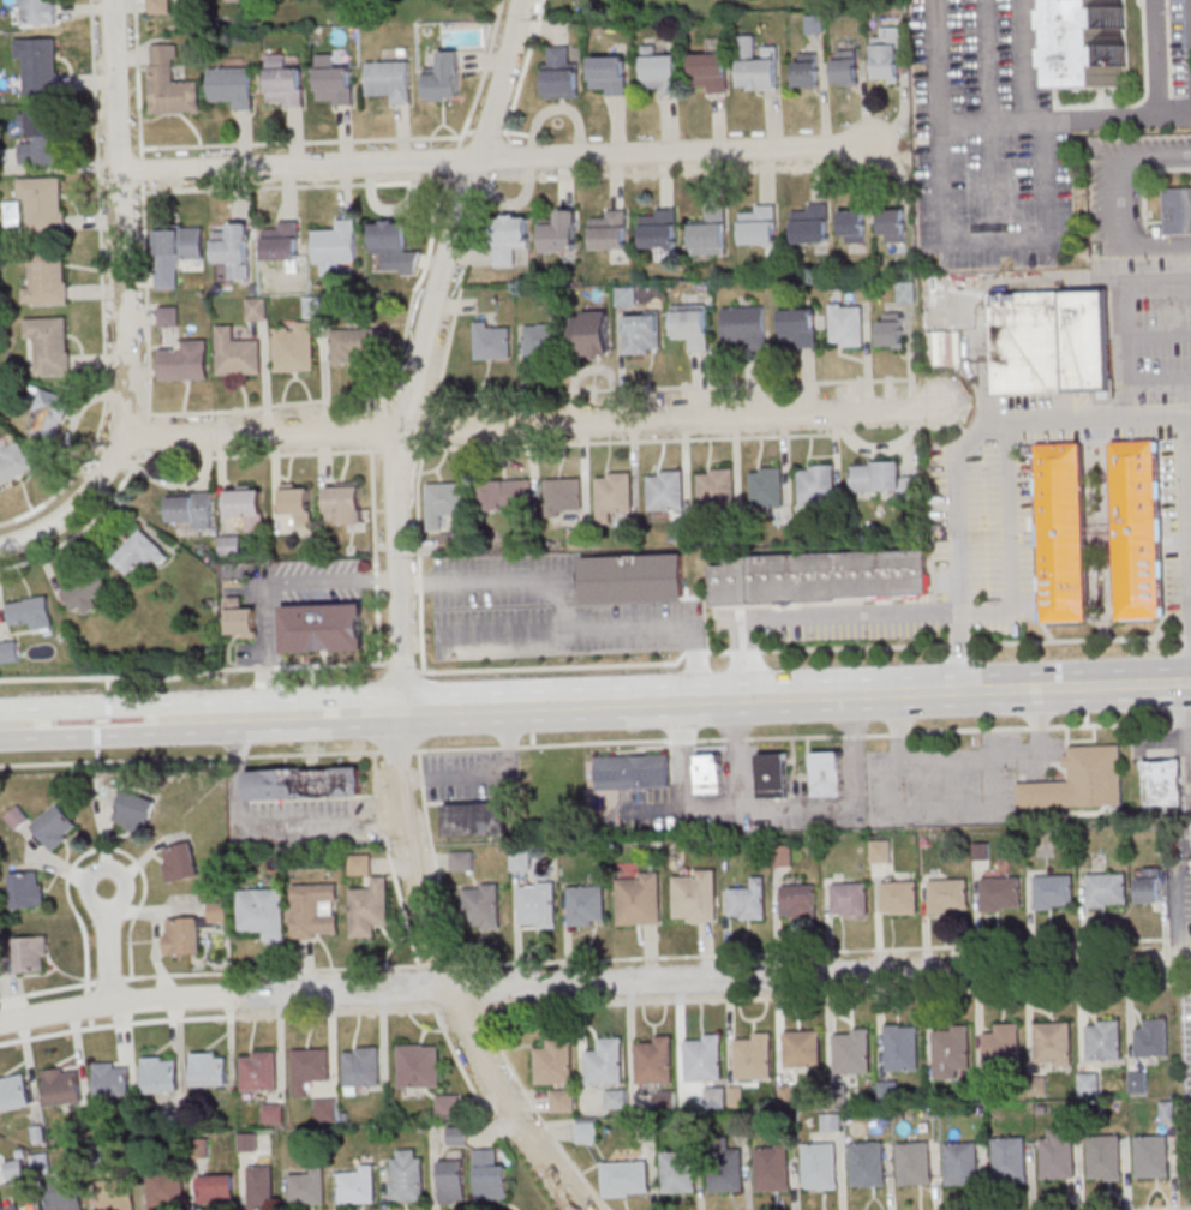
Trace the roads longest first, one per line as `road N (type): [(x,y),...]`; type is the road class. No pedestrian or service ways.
road 1 (residential): [(578,1209),(519,1131),(456,1008),(432,946),(400,804),(399,467),(444,264),(525,0)]
road 2 (residential): [(1190,964),(110,1002),(0,1023)]
road 3 (secondary): [(1190,683),(0,726)]
road 4 (residential): [(940,408),(120,438)]
road 5 (residential): [(897,145),(120,175)]
road 6 (residential): [(120,438),(127,394),(114,0)]
road 7 (residential): [(120,438),(86,498),(0,549)]

